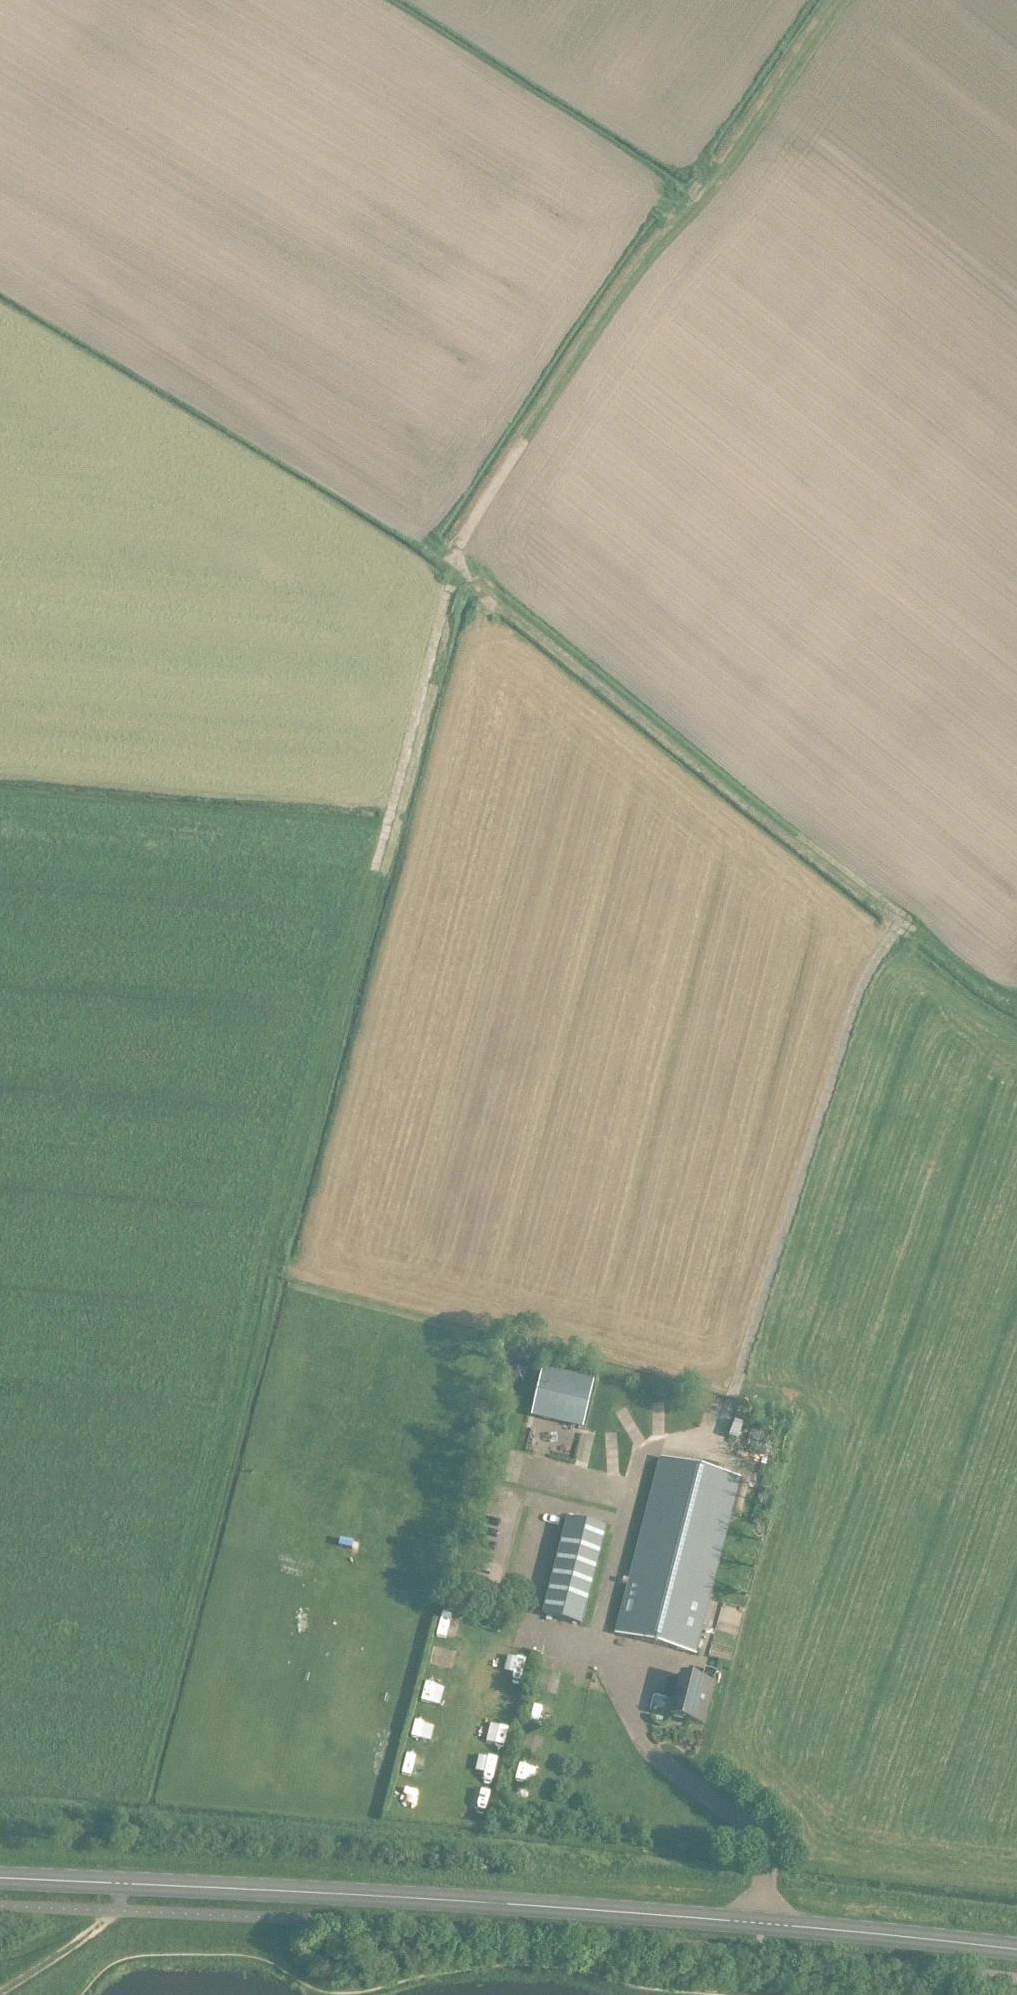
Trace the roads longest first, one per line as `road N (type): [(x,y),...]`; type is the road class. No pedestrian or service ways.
road 1 (secondary): [(1016,1950),(479,1901),(0,1876)]
road 2 (track): [(373,869),(454,562),(524,434),(837,0)]
road 3 (track): [(384,517),(454,562),(896,921)]
road 4 (track): [(896,921),(864,974),(720,1437)]
road 5 (track): [(280,1273),(734,1392)]
road 6 (track): [(1016,1007),(896,921)]

